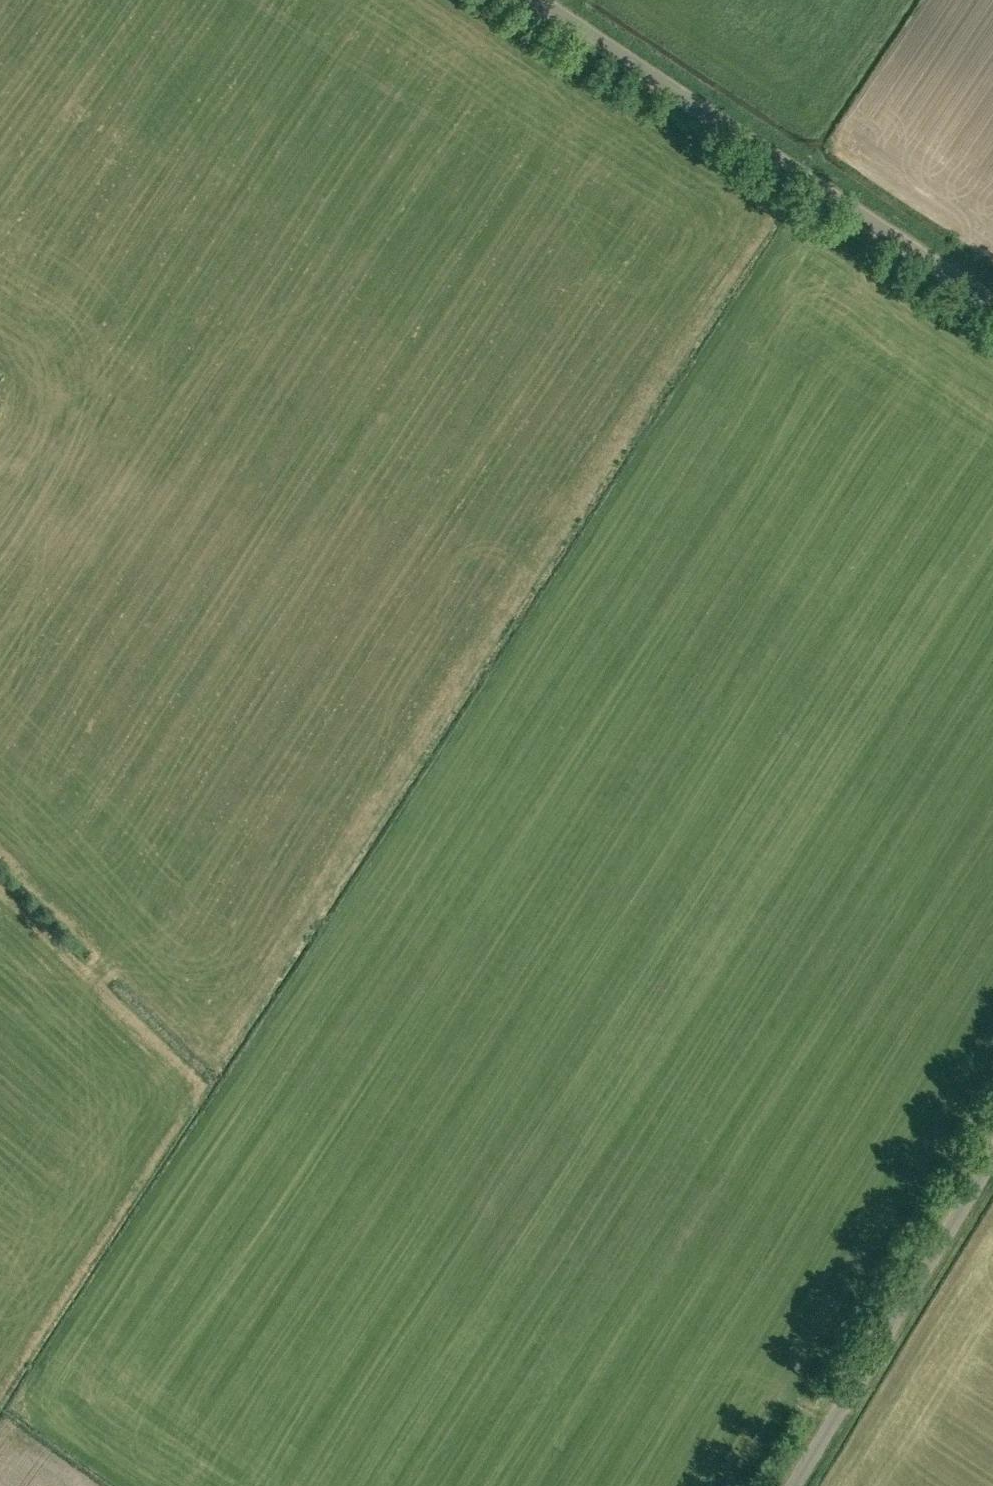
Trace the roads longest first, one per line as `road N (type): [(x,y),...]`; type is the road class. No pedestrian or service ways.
road 1 (unclassified): [(992,305),(535,0)]
road 2 (unclassified): [(795,1485),(992,1157)]

